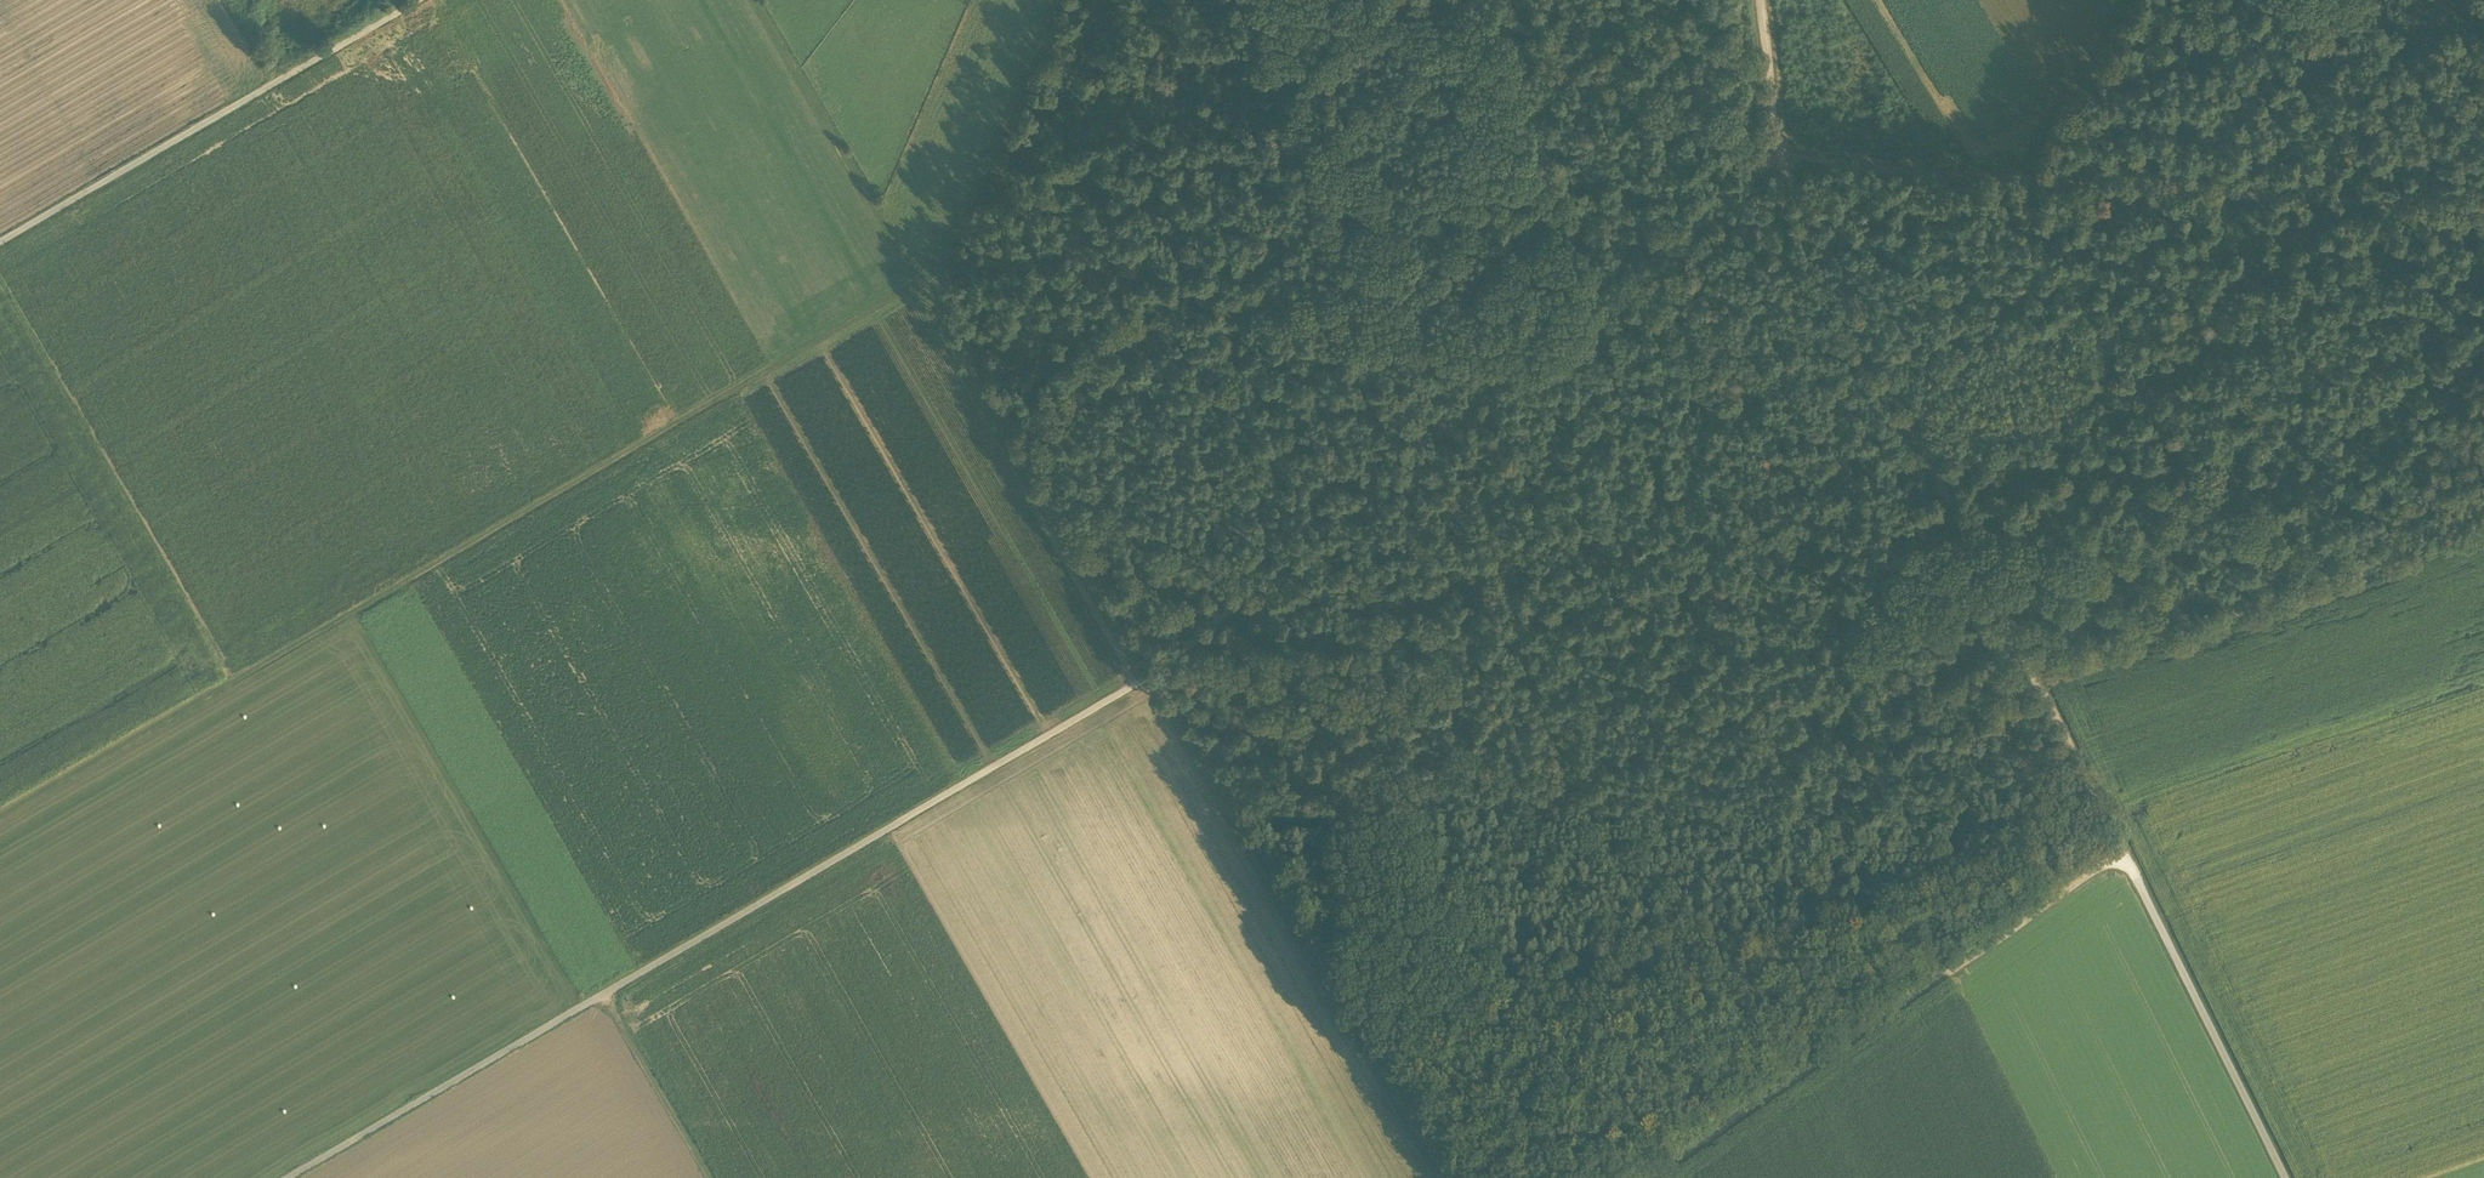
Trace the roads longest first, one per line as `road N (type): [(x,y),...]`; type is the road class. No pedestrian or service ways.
road 1 (track): [(1648,1177),(2123,851),(1781,162)]
road 2 (track): [(920,282),(0,817)]
road 3 (track): [(1149,676),(288,1177)]
road 4 (track): [(1781,162),(1149,676)]
road 5 (track): [(2483,211),(1781,162)]
road 6 (track): [(1149,676),(1440,1177)]
road 7 (track): [(416,0),(0,242)]
road 8 (track): [(1149,676),(920,282)]
road 9 (track): [(1408,0),(1781,162)]
road 10 (unclassified): [(2286,1177),(2123,851)]
road 11 (track): [(758,0),(920,282)]
road 12 (track): [(602,996),(708,1177)]
road 13 (track): [(1765,0),(1781,162)]

